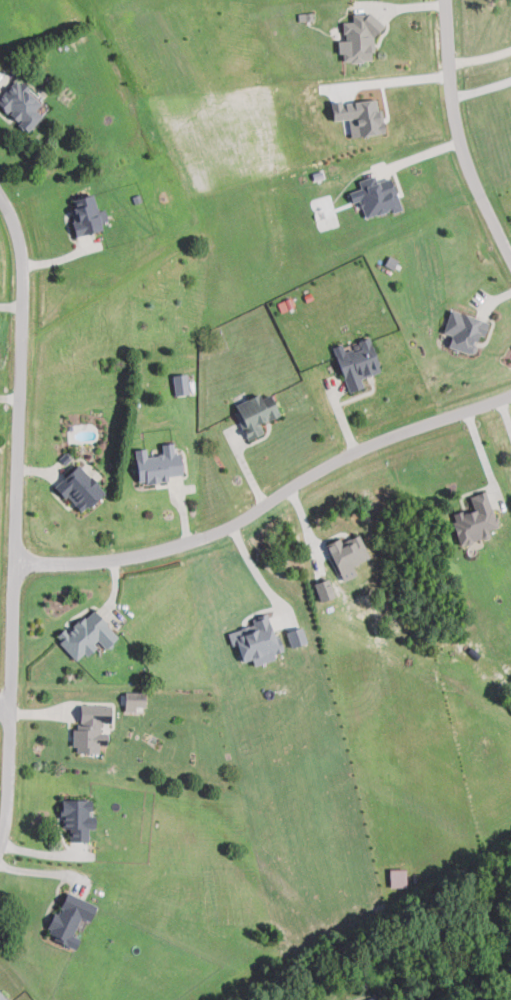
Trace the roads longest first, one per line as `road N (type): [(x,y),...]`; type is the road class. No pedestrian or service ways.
road 1 (residential): [(0,198),(23,261),(8,812),(0,847)]
road 2 (residential): [(510,391),(372,444),(197,540),(116,555),(17,558)]
road 3 (residential): [(487,198),(454,109),(446,0)]

